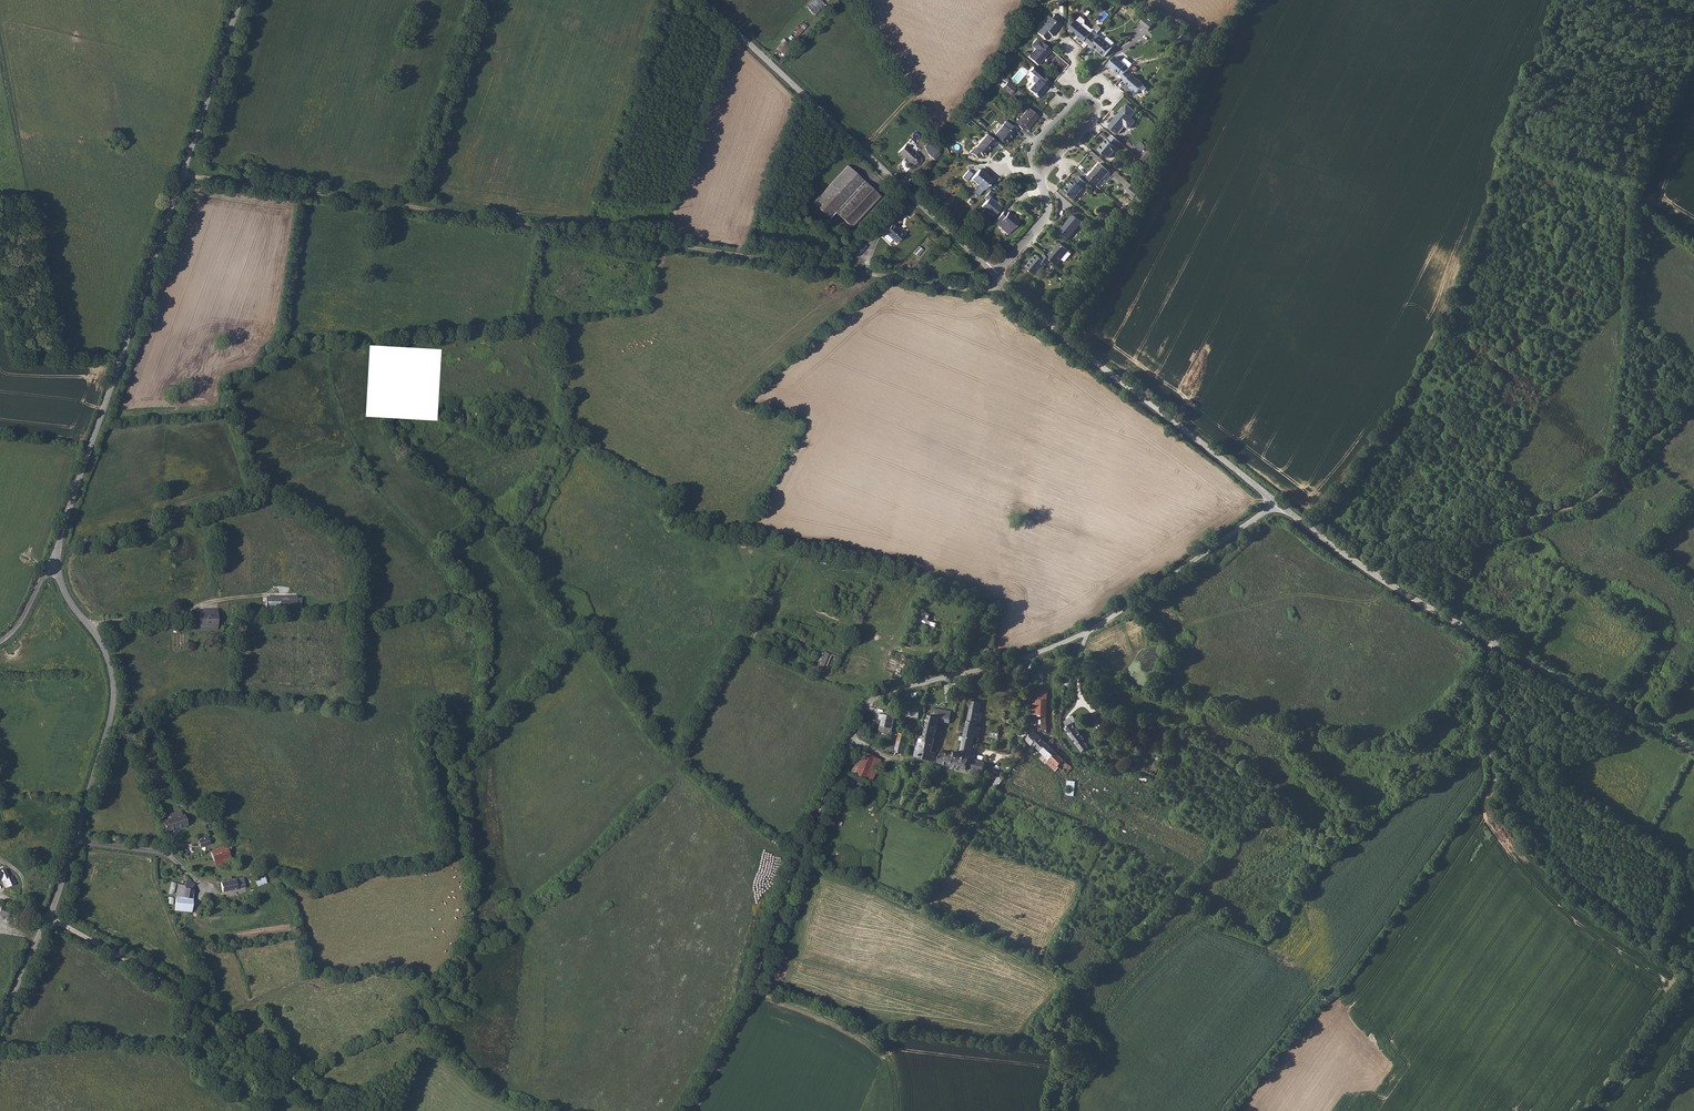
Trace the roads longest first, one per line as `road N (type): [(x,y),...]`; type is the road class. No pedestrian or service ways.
road 1 (track): [(1004,283),(960,289),(405,206)]
road 2 (unclassified): [(241,0),(57,552)]
road 3 (unclassified): [(1277,503),(1134,608),(1087,633),(880,695),(852,738),(878,756),(905,759)]
road 4 (unclassified): [(1693,749),(1399,590),(1277,503)]
road 5 (track): [(1693,965),(1587,899),(1508,817),(1493,771),(1492,642)]
road 6 (track): [(852,738),(781,901),(752,992),(688,1110)]
road 7 (unclassified): [(996,276),(701,0)]
road 8 (track): [(1374,575),(1431,543),(1585,504),(1693,402)]
road 9 (unclassified): [(1277,503),(996,276)]
road 10 (track): [(321,1110),(168,984),(47,919)]
road 11 (unclassified): [(74,839),(110,724),(113,685),(101,643),(65,592),(57,552)]
road 12 (track): [(405,206),(183,176)]
road 13 (track): [(476,0),(405,206)]
road 14 (track): [(59,544),(263,492)]
road 15 (residential): [(1040,179),(1097,116),(1093,99),(1076,99),(1034,146),(1034,169)]
road 16 (track): [(121,359),(12,359),(0,269)]
road 17 (track): [(752,992),(856,1032),(896,1069)]
road 18 (track): [(92,629),(238,600)]
road 19 (residential): [(74,839),(163,854),(191,878)]

